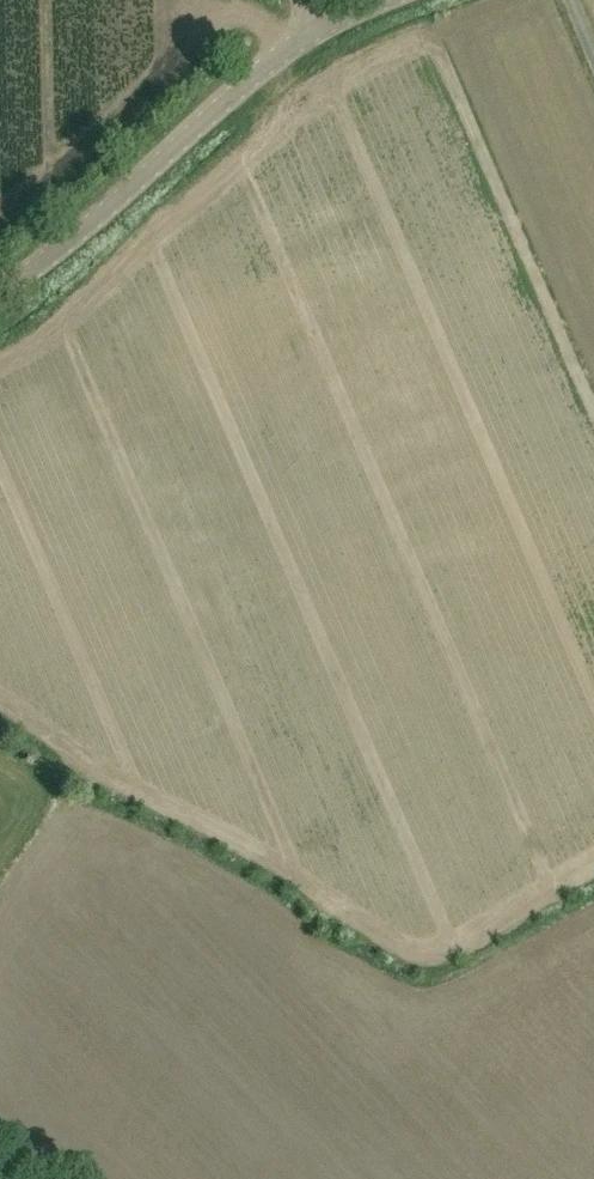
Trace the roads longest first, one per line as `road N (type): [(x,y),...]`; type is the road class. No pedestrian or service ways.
road 1 (unclassified): [(0,294),(315,30)]
road 2 (track): [(593,868),(442,959)]

